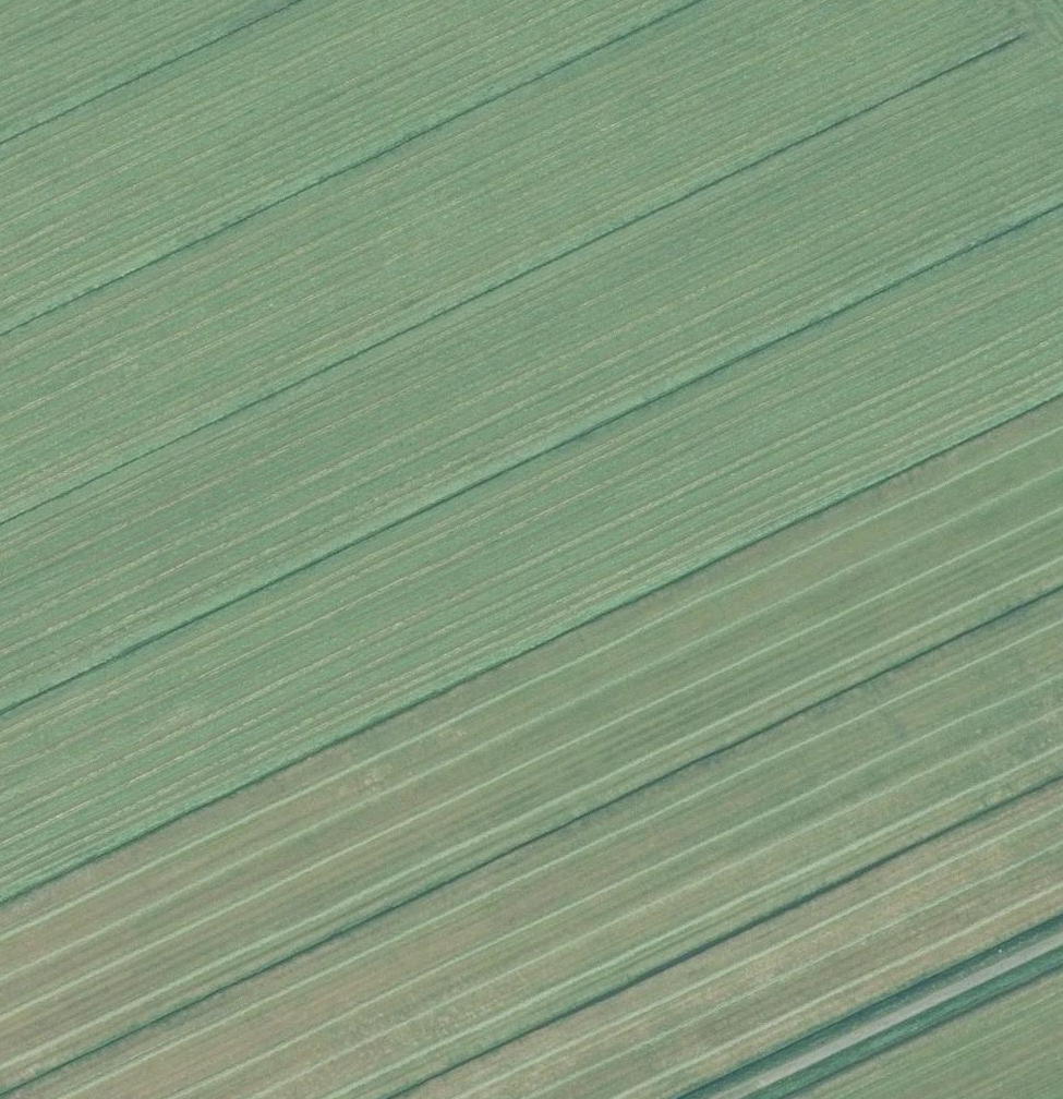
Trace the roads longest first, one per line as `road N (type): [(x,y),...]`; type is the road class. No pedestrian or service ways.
road 1 (track): [(721,1098),(1062,935)]

